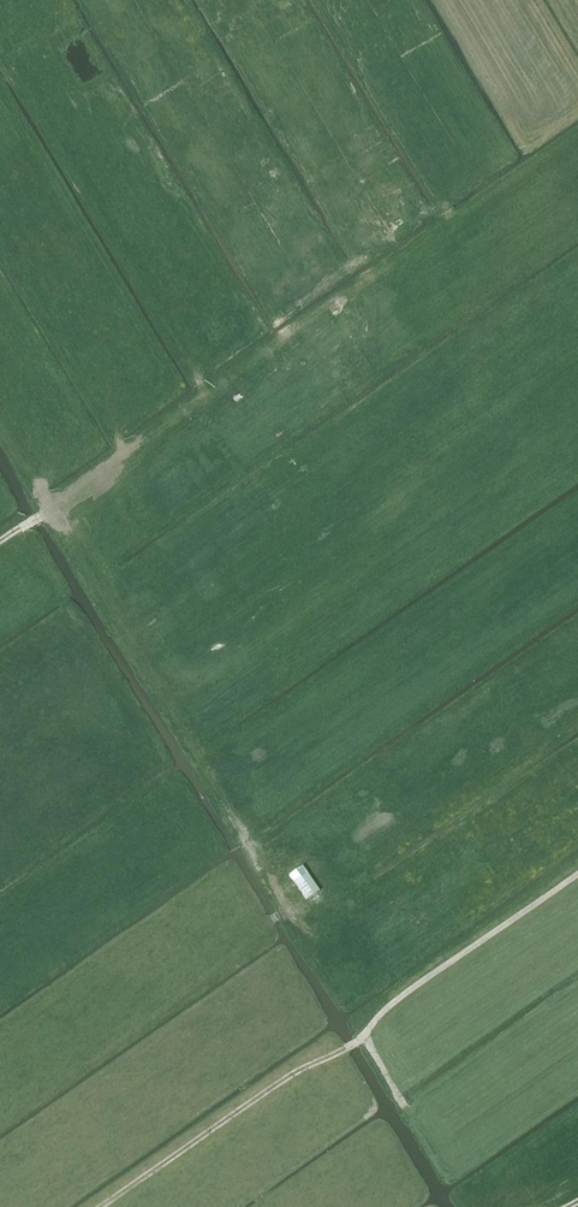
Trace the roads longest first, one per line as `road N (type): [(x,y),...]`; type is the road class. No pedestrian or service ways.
road 1 (track): [(288,911),(0,418)]
road 2 (track): [(101,1206),(286,1076),(362,1034),(405,1107)]
road 3 (track): [(362,1034),(391,1004),(577,873)]
road 4 (track): [(0,541),(138,445)]

